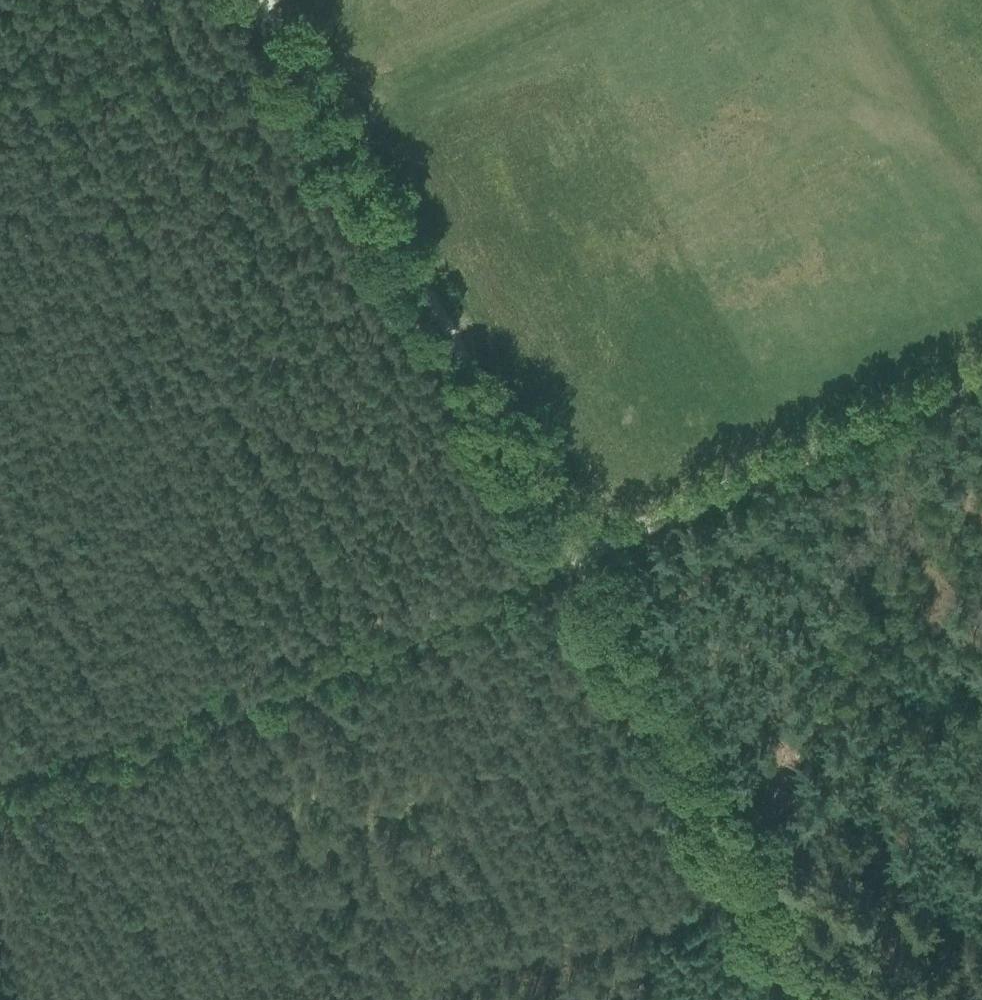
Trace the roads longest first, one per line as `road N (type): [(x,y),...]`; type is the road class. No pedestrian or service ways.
road 1 (track): [(572,549),(265,0)]
road 2 (track): [(0,794),(572,549)]
road 3 (track): [(824,999),(572,549)]
road 4 (track): [(572,549),(981,370)]

